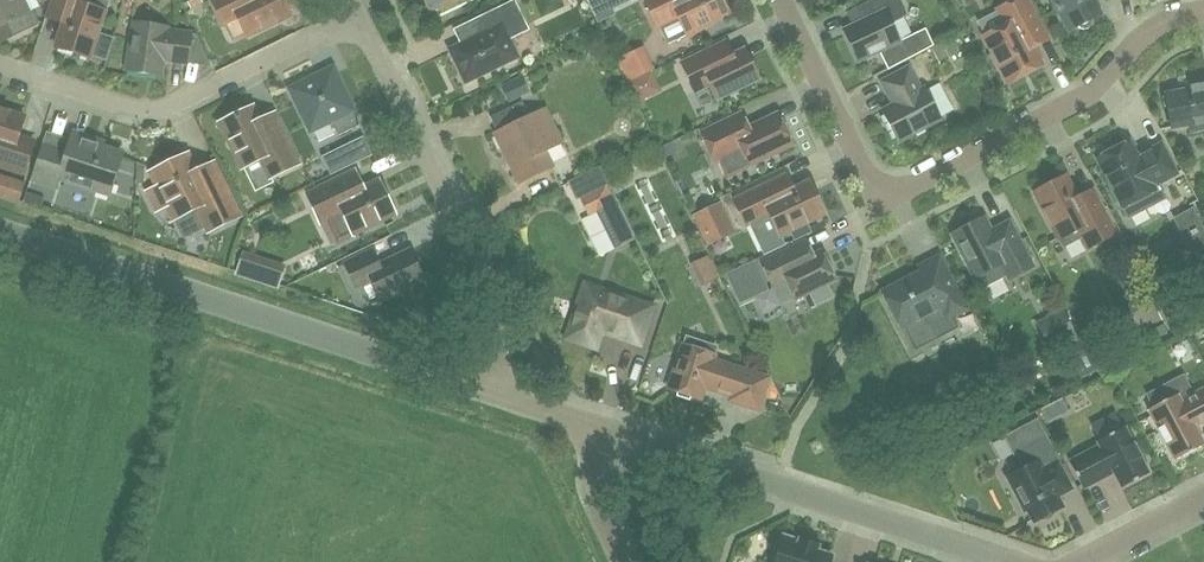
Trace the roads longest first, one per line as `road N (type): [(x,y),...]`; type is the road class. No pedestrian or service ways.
road 1 (residential): [(1203,13),(1141,40),(1085,101),(900,194),(879,191),(865,177),(778,0)]
road 2 (unclassified): [(513,400),(0,233)]
road 3 (residential): [(1007,561),(602,430)]
road 4 (residential): [(513,400),(497,302),(358,21)]
road 5 (residential): [(358,21),(168,114),(142,116),(0,69)]
road 6 (unclassified): [(626,561),(597,499),(602,430)]
road 7 (residential): [(1085,561),(1203,503)]

